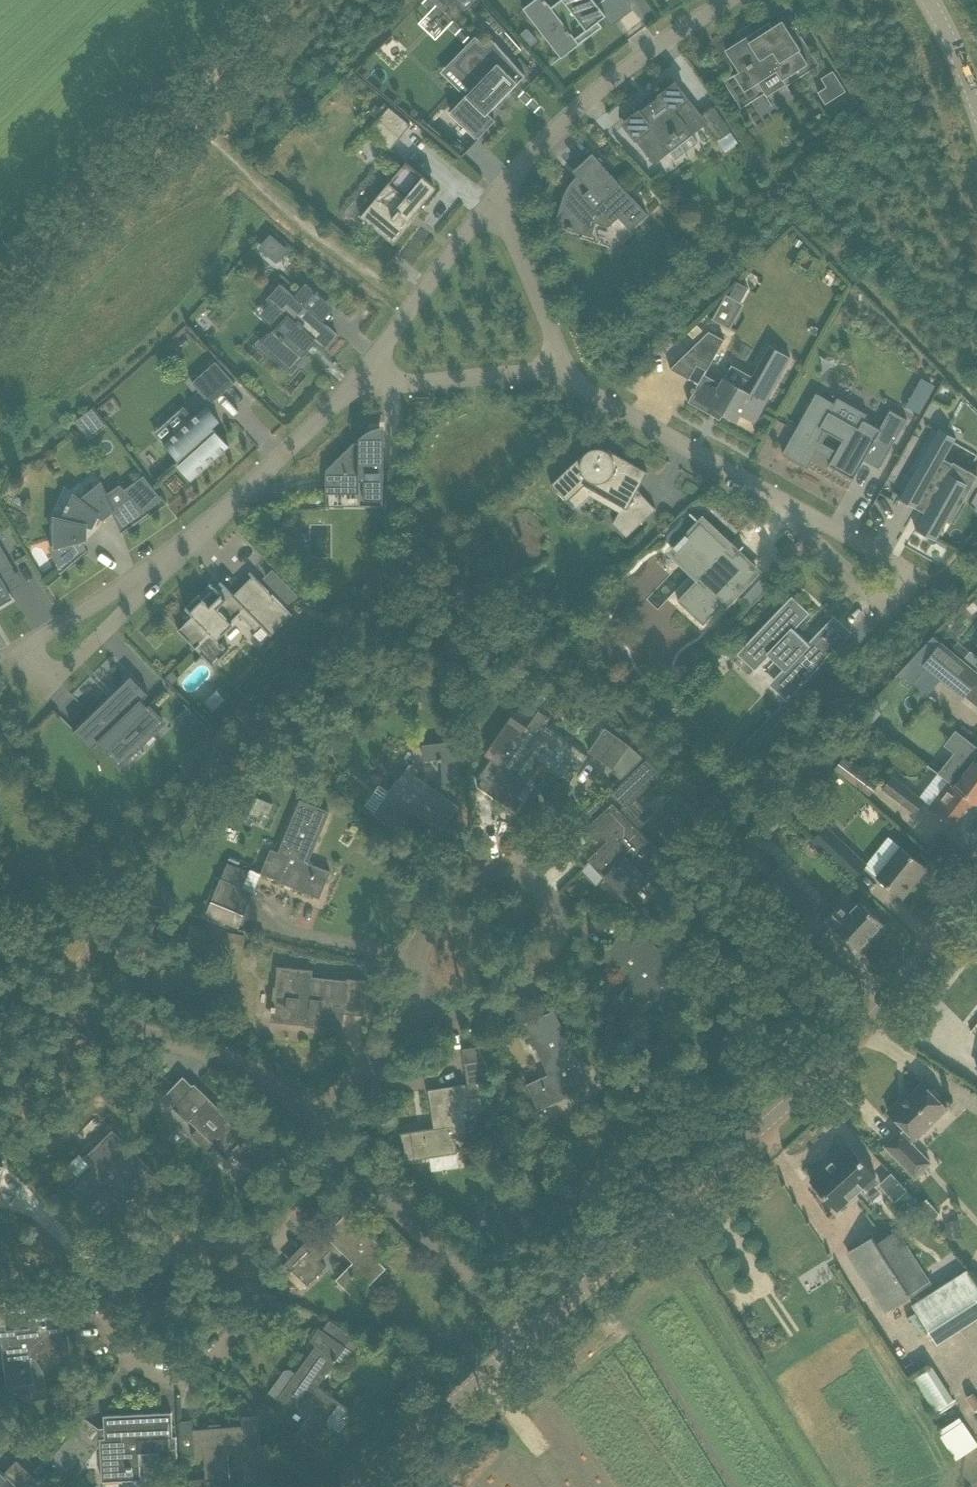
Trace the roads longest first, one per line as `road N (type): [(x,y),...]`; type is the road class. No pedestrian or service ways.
road 1 (tertiary): [(522,1337),(859,1027),(976,883)]
road 2 (residential): [(249,1246),(256,1275),(251,1310),(212,1360),(172,1382),(138,1366),(112,1339),(113,1302),(186,1238),(218,1236)]
road 3 (track): [(290,0),(0,288)]
road 4 (residential): [(431,997),(421,961),(435,918),(496,870),(541,887),(557,914),(558,939),(500,1003),(454,1010)]
road 5 (residential): [(311,1122),(246,1065),(0,989)]
road 6 (track): [(413,306),(288,213),(182,108)]
road 7 (residential): [(728,0),(558,128),(496,192)]
road 8 (residential): [(792,507),(579,387),(564,366)]
road 9 (residential): [(522,1337),(339,1153)]
road 10 (residential): [(356,385),(172,558)]
road 11 (residential): [(496,192),(356,385)]
road 12 (tertiary): [(355,1486),(522,1337)]
road 13 (residential): [(172,558),(53,682),(21,649)]
road 14 (residential): [(564,366),(356,385)]
road 15 (residential): [(564,366),(496,192)]
road 16 (residential): [(172,558),(21,649)]
road 17 (residential): [(913,575),(884,605),(792,507)]
road 18 (residential): [(311,1122),(431,997)]
road 19 (residential): [(792,507),(913,575)]
road 20 (residential): [(339,1153),(249,1246)]

